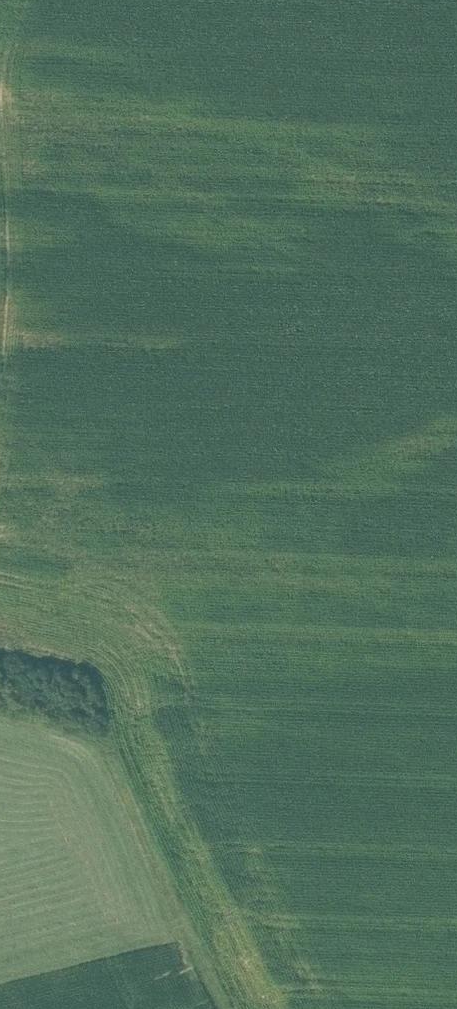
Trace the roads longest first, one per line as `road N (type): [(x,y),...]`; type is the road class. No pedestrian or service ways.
road 1 (track): [(77,716),(223,1008)]

